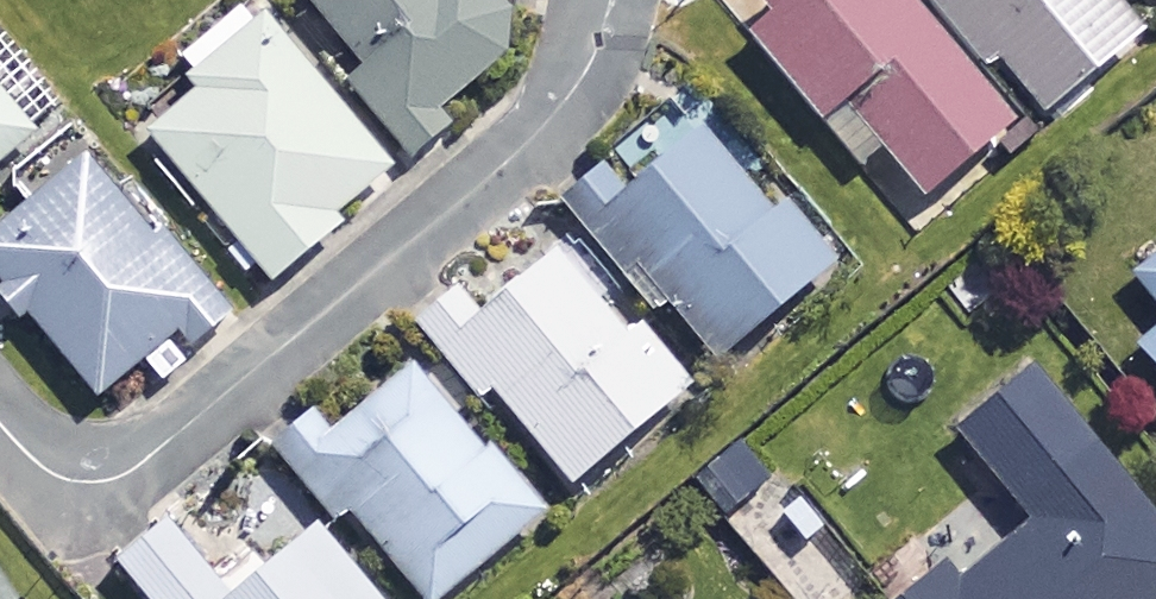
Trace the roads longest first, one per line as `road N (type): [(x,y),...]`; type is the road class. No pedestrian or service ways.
road 1 (residential): [(611,0),(594,56),(541,129),(126,474),(83,483),(51,472),(0,425)]

